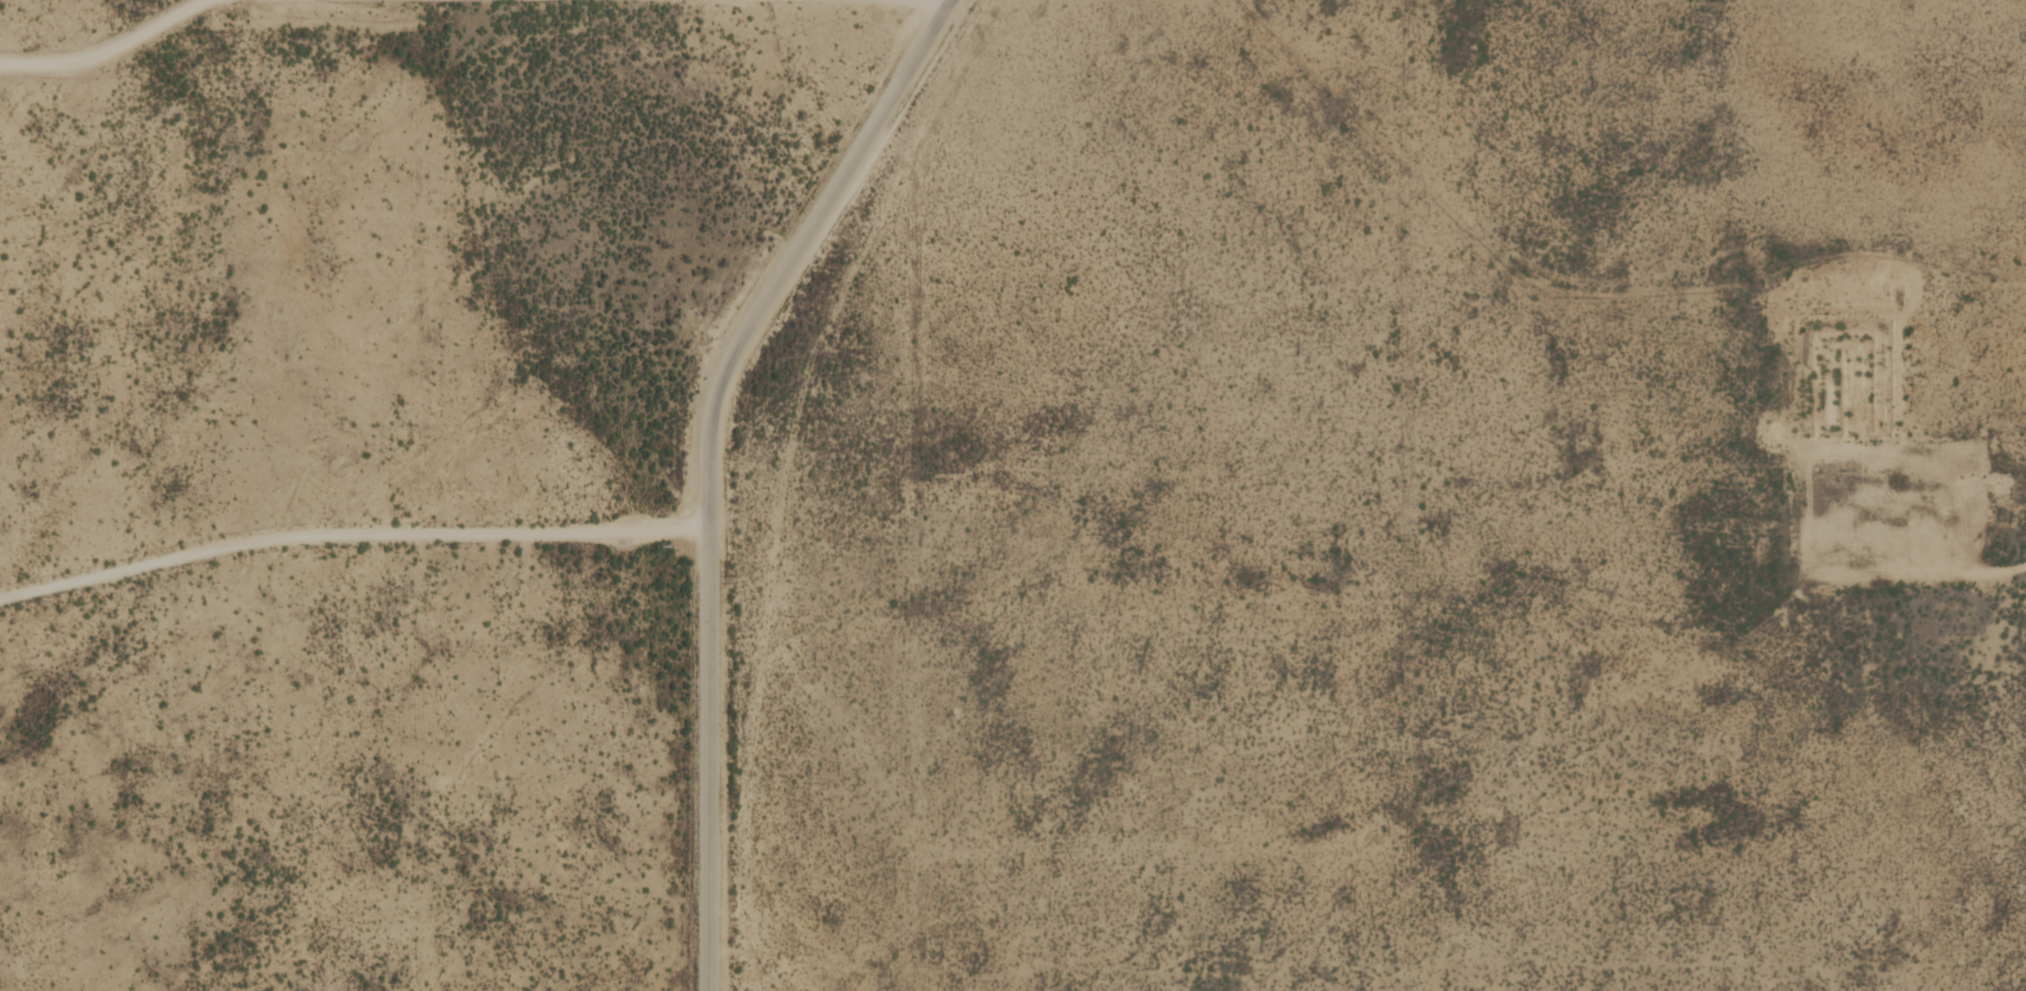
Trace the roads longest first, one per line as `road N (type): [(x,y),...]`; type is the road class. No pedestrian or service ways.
road 1 (residential): [(719,990),(712,419),(727,367),(969,0)]
road 2 (residential): [(0,597),(327,532),(714,531)]

